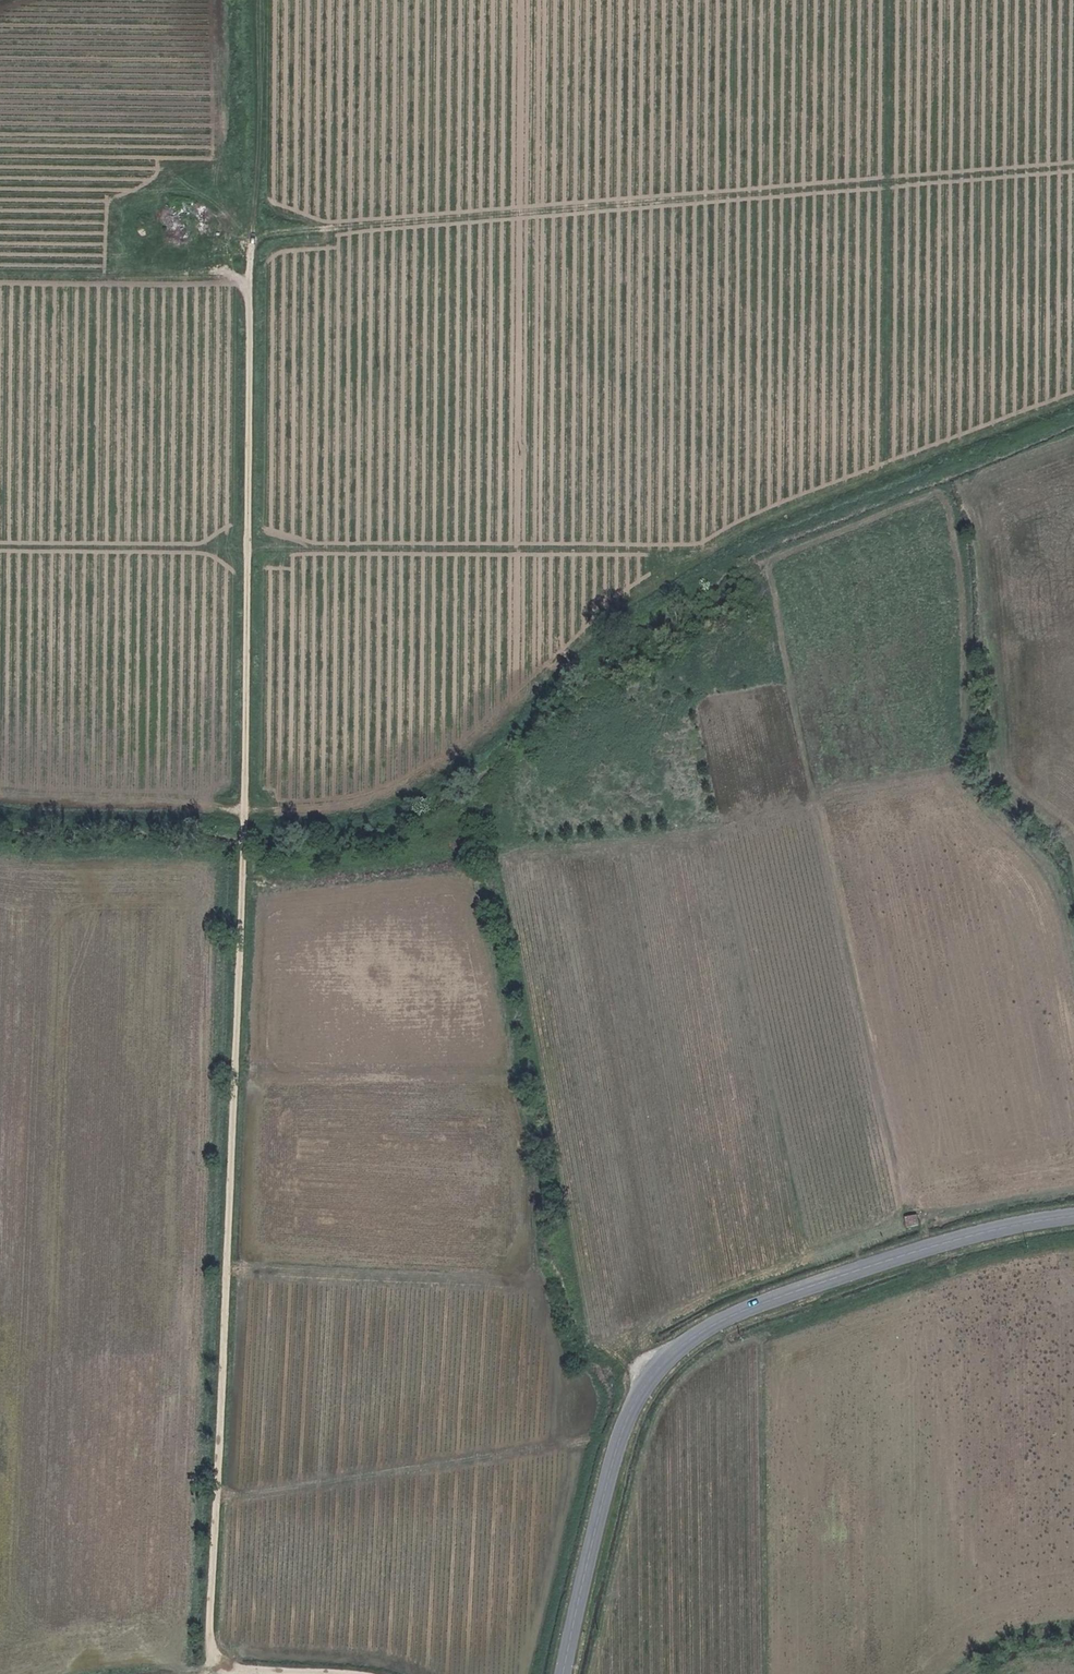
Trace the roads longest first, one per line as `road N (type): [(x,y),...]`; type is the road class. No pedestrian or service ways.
road 1 (track): [(256,237),(217,1652),(373,1659),(420,1673)]
road 2 (secondary): [(568,1673),(615,1459),(642,1394),(668,1363),(709,1330),(815,1287),(915,1252),(1073,1220)]

